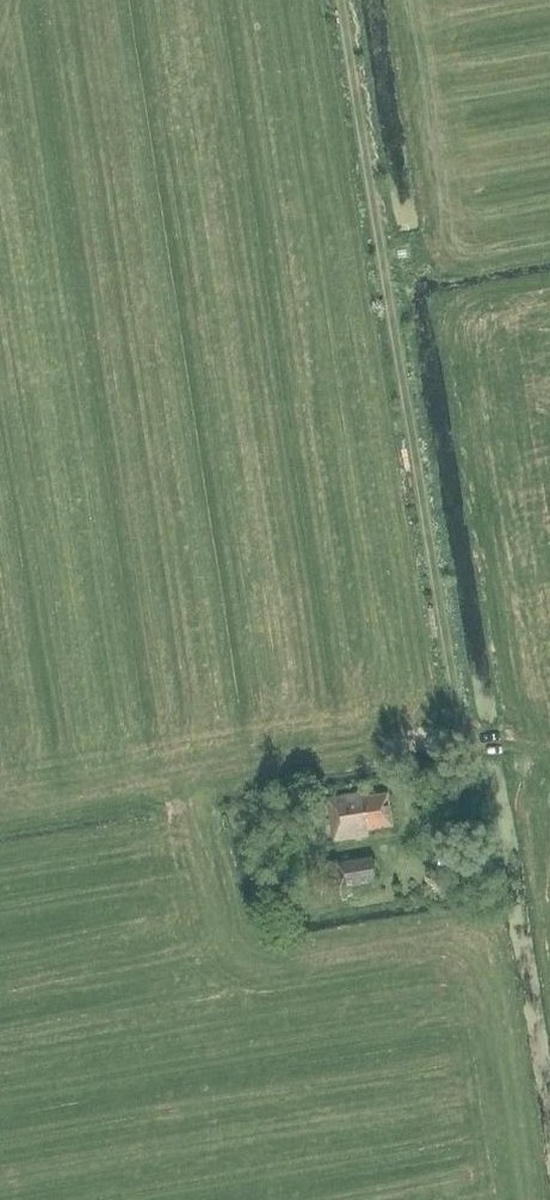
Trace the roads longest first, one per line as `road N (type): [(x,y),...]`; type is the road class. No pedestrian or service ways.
road 1 (track): [(341,0),(459,720),(470,742)]

